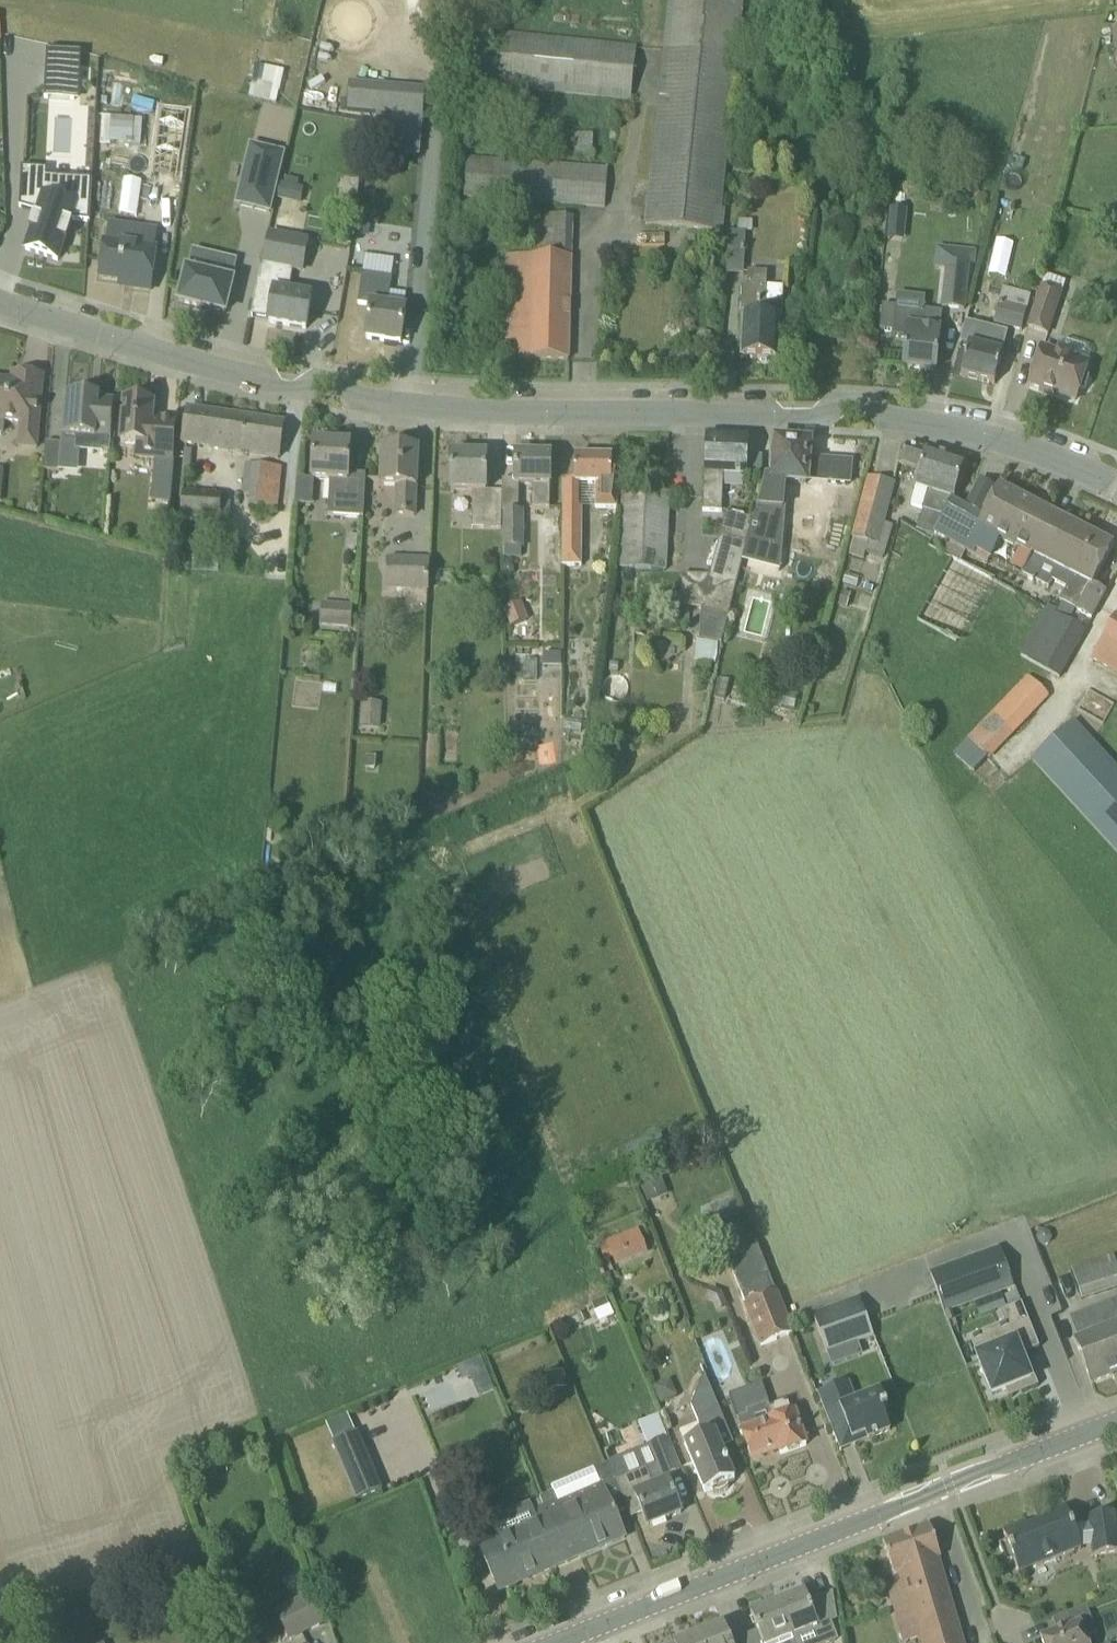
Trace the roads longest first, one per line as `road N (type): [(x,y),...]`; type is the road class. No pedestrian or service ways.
road 1 (residential): [(1116,489),(973,433),(833,420),(369,403),(192,374),(0,301)]
road 2 (secondary): [(610,1627),(1116,1420)]

